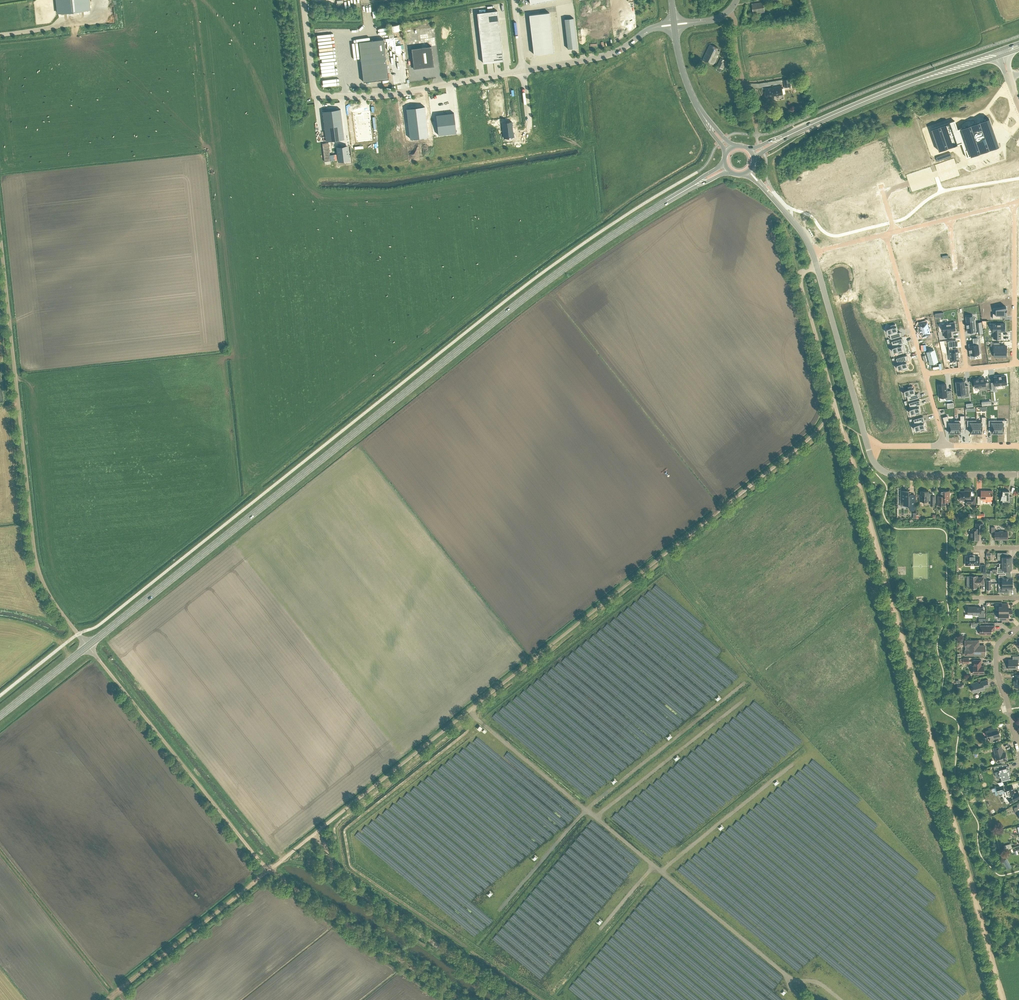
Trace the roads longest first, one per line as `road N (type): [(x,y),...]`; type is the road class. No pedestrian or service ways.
road 1 (primary): [(88,645),(534,290),(697,183)]
road 2 (unclassified): [(269,870),(814,433),(834,400)]
road 3 (track): [(840,422),(1002,999)]
road 4 (track): [(105,999),(269,870),(462,999)]
road 5 (unclassified): [(88,645),(50,595),(34,549),(0,232)]
road 6 (unclassified): [(303,0),(316,95),(377,96),(523,70)]
road 7 (unclassified): [(269,870),(88,645)]
road 8 (track): [(520,999),(342,881),(318,830)]
road 9 (primary): [(780,139),(1001,52)]
road 10 (residential): [(875,446),(864,435),(816,266)]
road 11 (residential): [(1014,363),(1013,203)]
road 12 (unclassified): [(523,70),(606,55),(674,24)]
road 13 (unclassified): [(834,400),(800,279),(816,266)]
road 14 (residential): [(886,234),(925,373)]
road 15 (residential): [(1018,755),(996,672),(998,643),(1018,627)]
road 16 (residential): [(1018,474),(897,475)]

